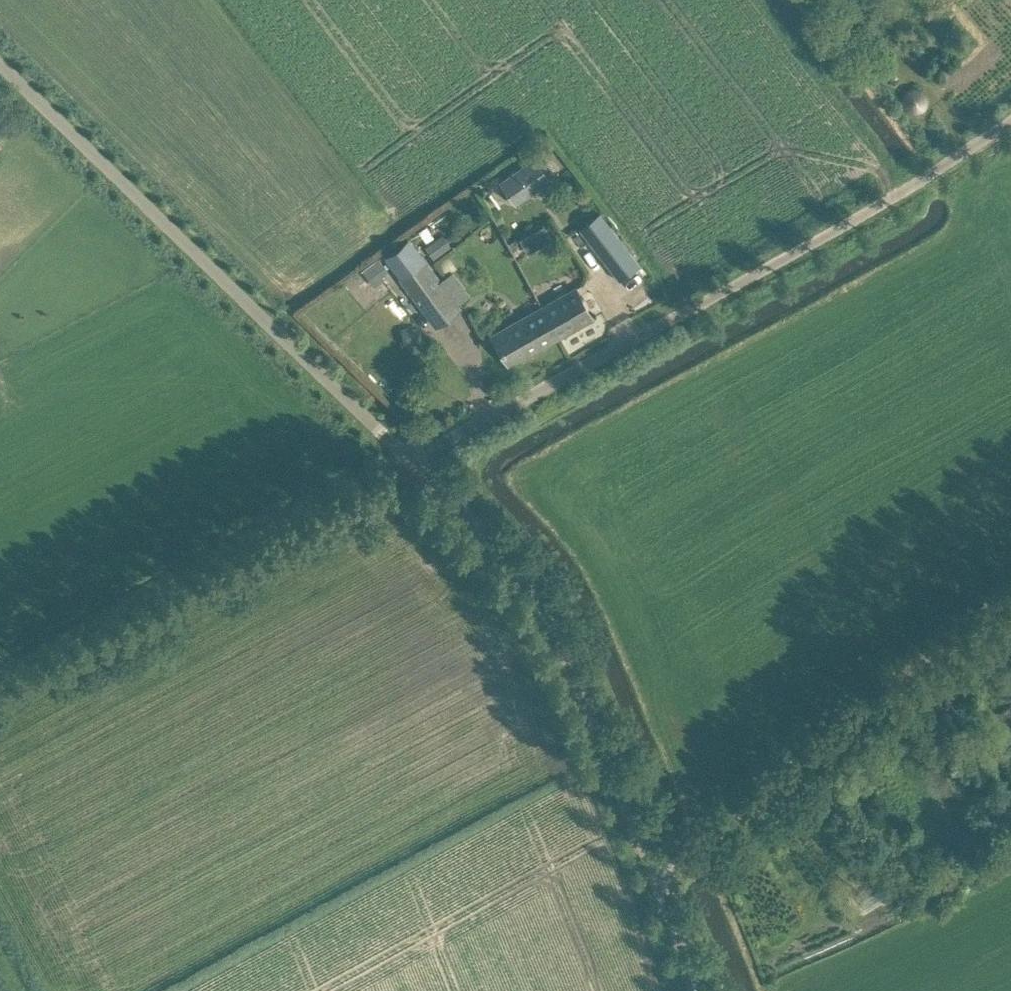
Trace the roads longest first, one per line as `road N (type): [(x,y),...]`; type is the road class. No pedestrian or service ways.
road 1 (unclassified): [(412,458),(1010,120)]
road 2 (unclassified): [(412,458),(0,60)]
road 3 (unclassified): [(658,880),(540,588),(412,458)]
road 4 (track): [(412,458),(0,682)]
road 5 (unclassified): [(658,880),(922,650),(1010,589)]

